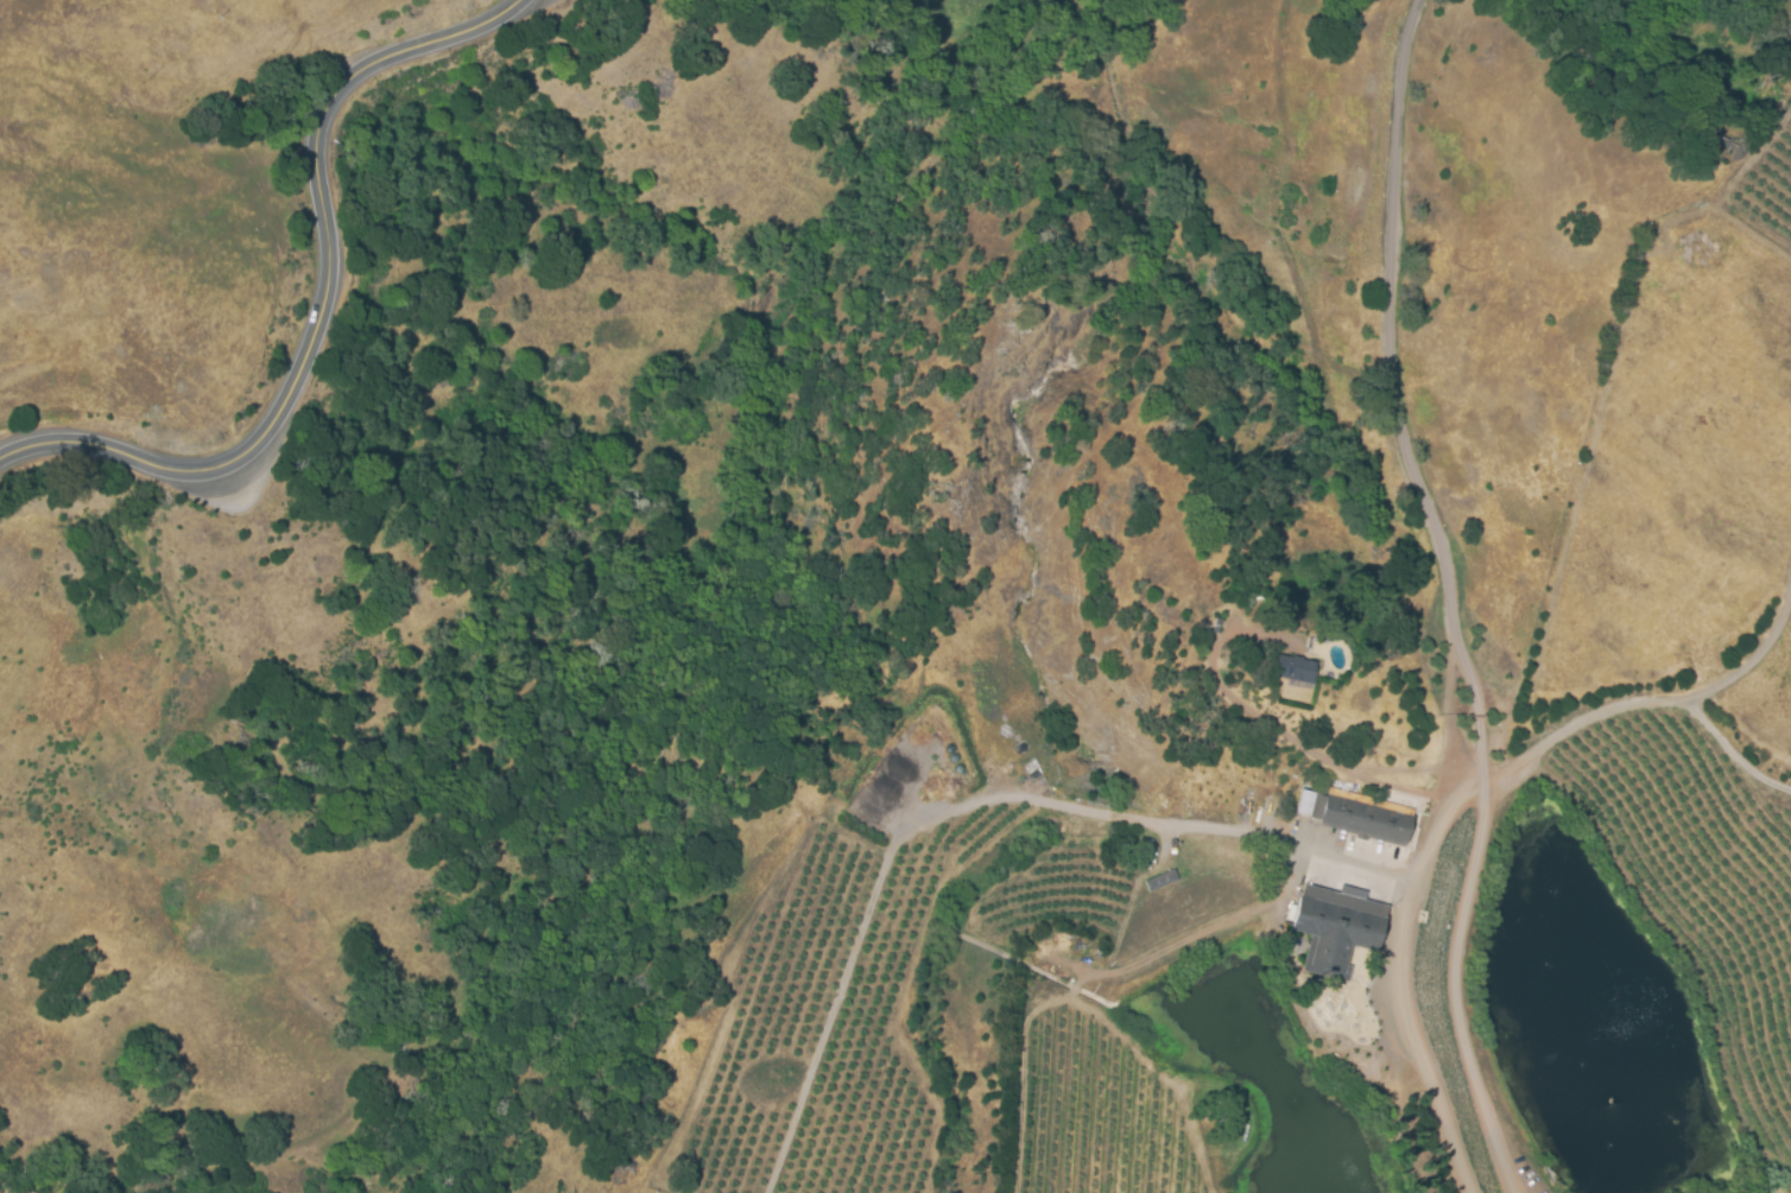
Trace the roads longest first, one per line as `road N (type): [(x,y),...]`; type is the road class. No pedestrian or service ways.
road 1 (residential): [(1516,1192),(1477,1086),(1457,969),(1492,783),(1436,553),(1391,436),(1378,366),(1385,76),(1403,0)]
road 2 (tertiary): [(538,0),(449,42),(380,62),(356,89),(331,147),(353,262),(346,306),(303,417),(281,444),(233,464),(196,467),(118,440),(69,439),(46,442),(0,467)]

